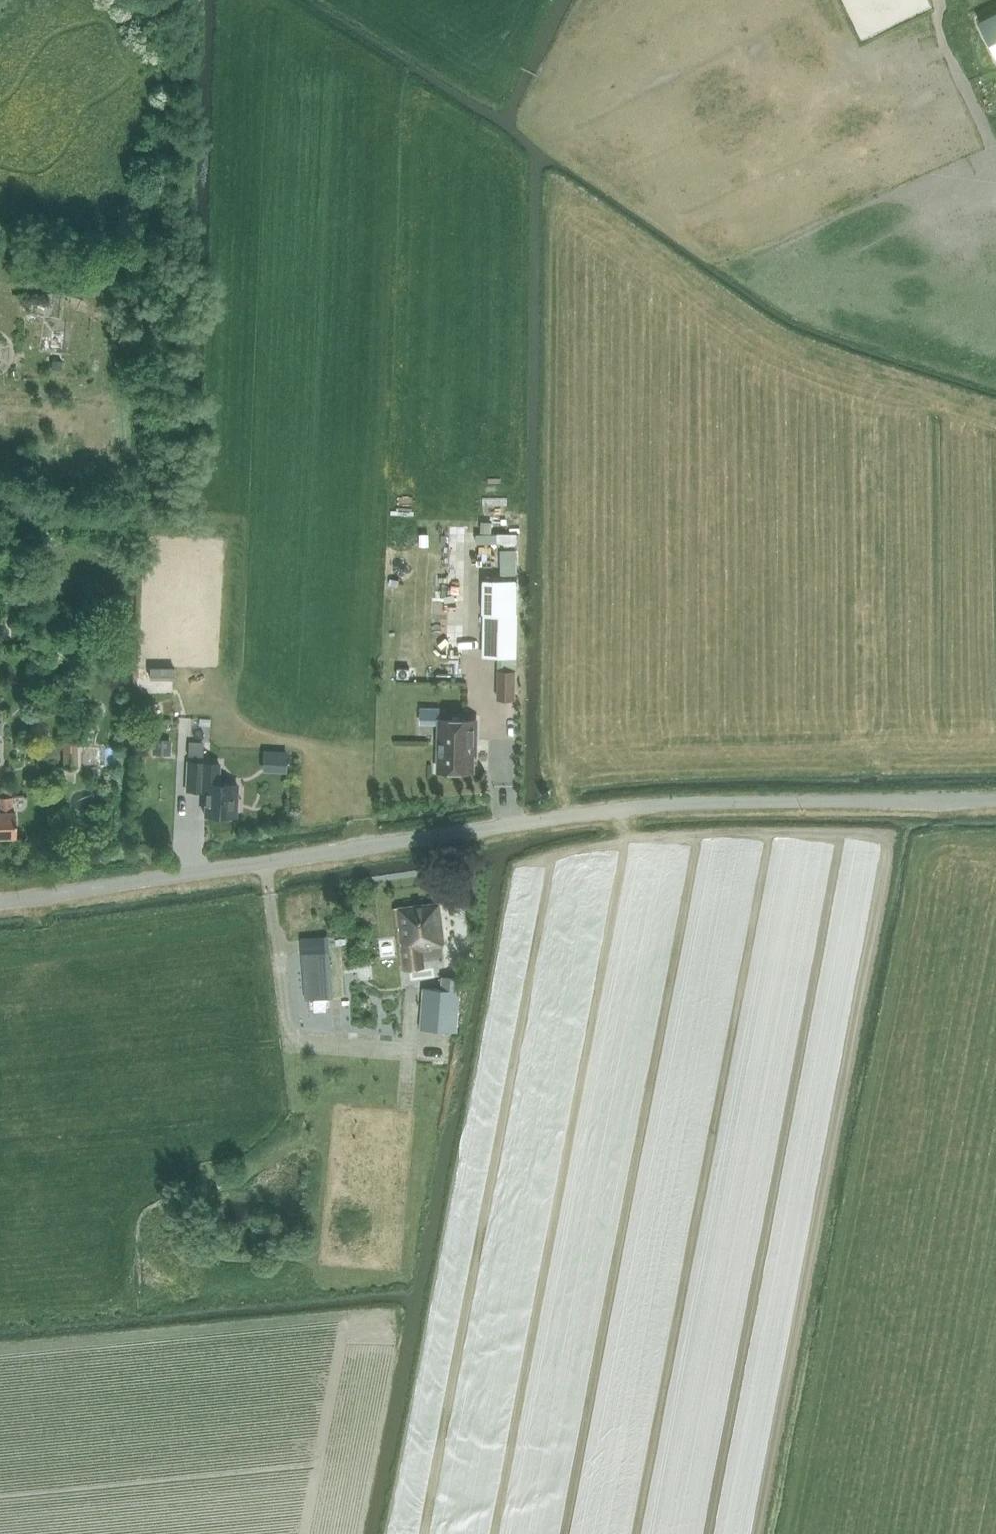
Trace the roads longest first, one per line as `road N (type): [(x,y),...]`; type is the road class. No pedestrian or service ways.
road 1 (unclassified): [(0,901),(666,804),(995,800)]

